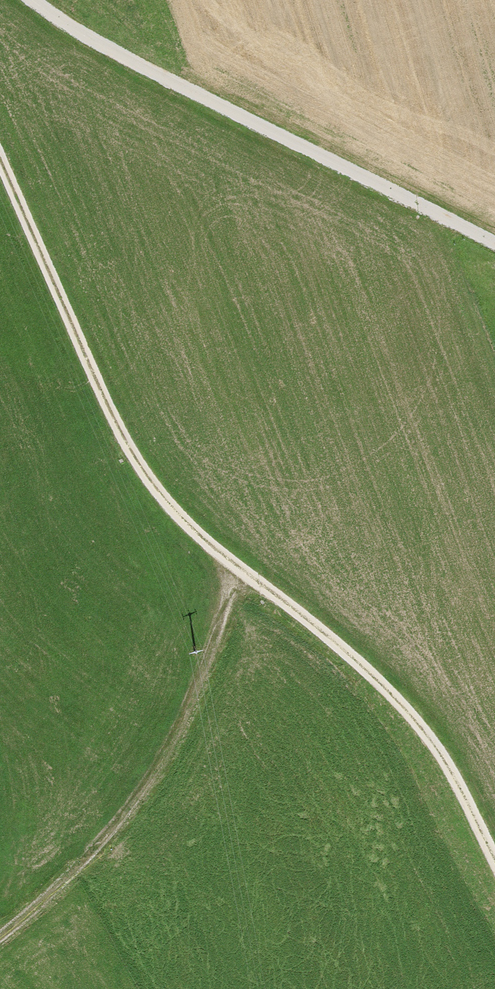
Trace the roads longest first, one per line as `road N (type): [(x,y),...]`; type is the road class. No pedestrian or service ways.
road 1 (track): [(0,168),(111,431),(164,504),(229,566),(385,690),(426,737),(494,866)]
road 2 (track): [(28,0),(114,56),(494,247)]
road 3 (track): [(0,932),(71,865),(158,762),(210,664),(229,566)]

